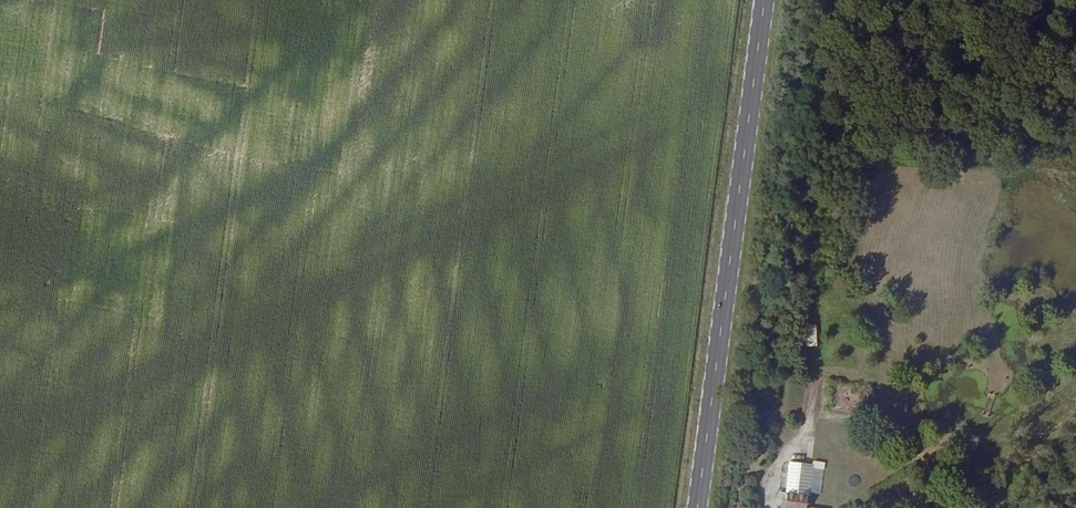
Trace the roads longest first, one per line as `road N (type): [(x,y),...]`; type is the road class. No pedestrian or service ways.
road 1 (primary): [(764,0),(697,507)]

